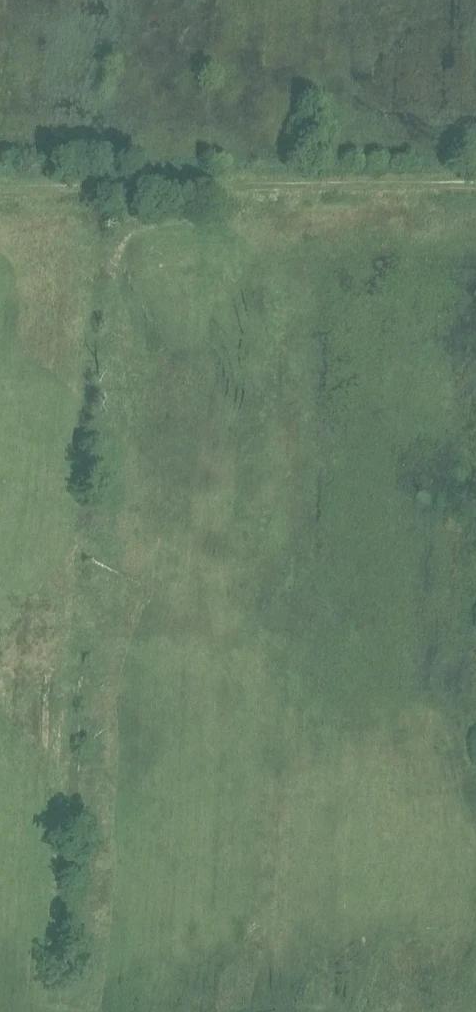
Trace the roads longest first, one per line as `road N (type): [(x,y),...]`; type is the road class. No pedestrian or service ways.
road 1 (track): [(475,185),(0,190)]

